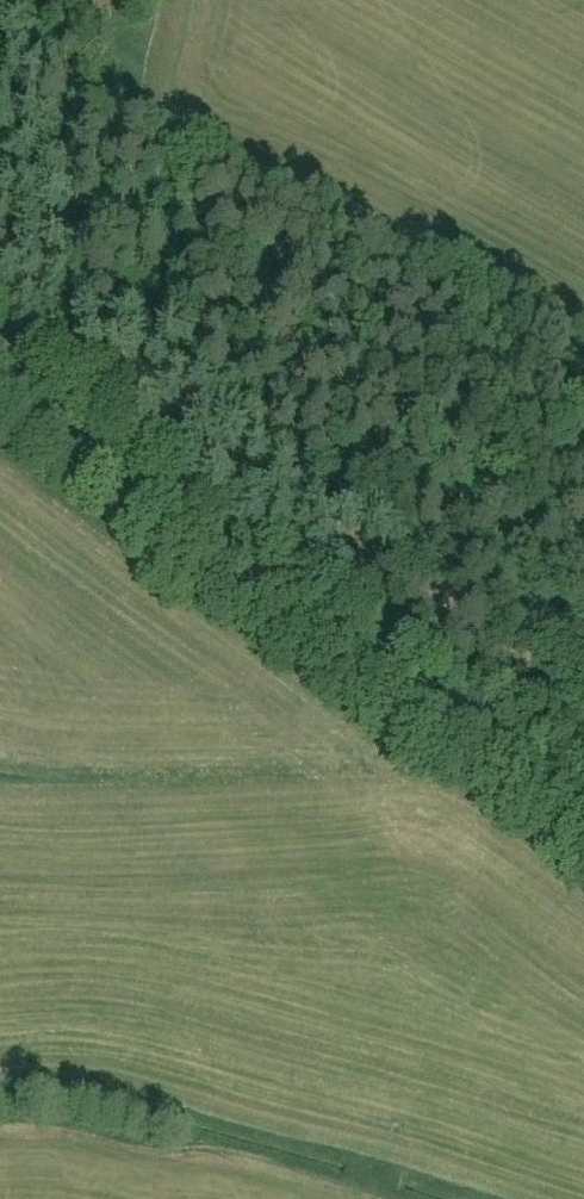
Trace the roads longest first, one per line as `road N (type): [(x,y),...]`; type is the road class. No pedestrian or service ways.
road 1 (tertiary): [(583,819),(383,676),(128,478),(0,347)]

